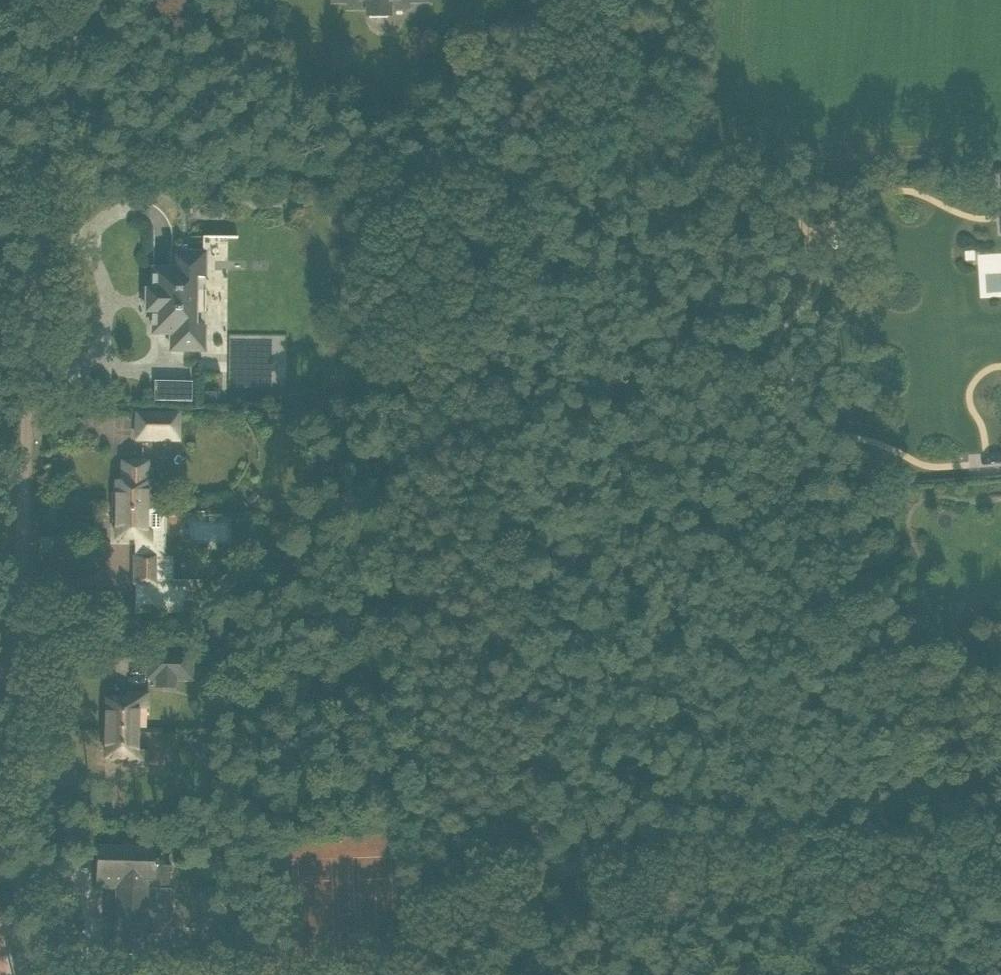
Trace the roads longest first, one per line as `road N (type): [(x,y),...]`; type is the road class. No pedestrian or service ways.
road 1 (track): [(1000,820),(757,845),(702,166)]
road 2 (track): [(702,166),(65,124),(81,39)]
road 3 (residential): [(0,825),(15,778),(23,416),(38,221),(65,124)]
road 4 (track): [(702,166),(1000,169)]

